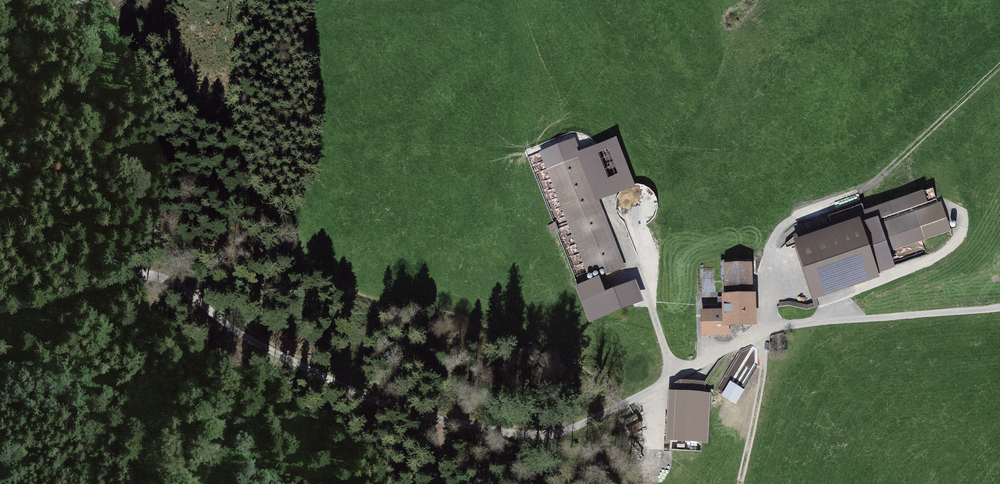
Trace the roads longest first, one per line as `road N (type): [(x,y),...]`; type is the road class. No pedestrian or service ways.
road 1 (track): [(239,340),(406,412),(527,434),(577,426),(761,332)]
road 2 (track): [(239,340),(201,299),(138,173),(97,110),(80,7)]
road 3 (track): [(761,332),(999,308)]
road 4 (track): [(814,211),(878,179),(999,67)]
road 5 (track): [(0,310),(132,275),(168,279),(201,299)]
road 6 (track): [(0,178),(80,7)]
road 7 (track): [(741,483),(763,372),(761,332)]
road 8 (track): [(208,483),(235,400),(239,340)]

